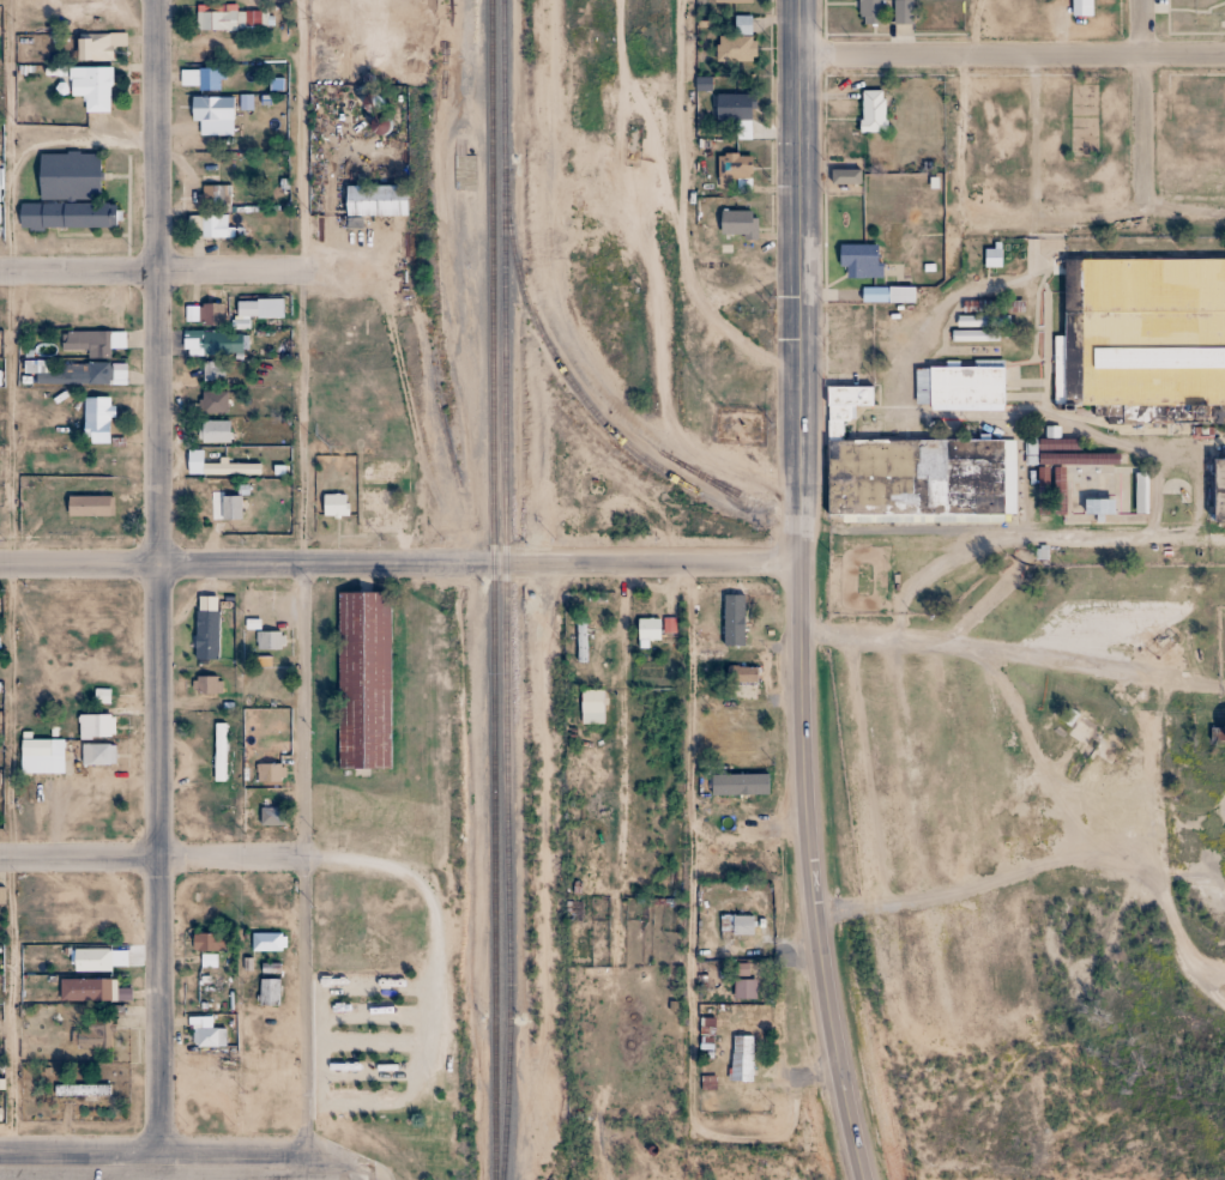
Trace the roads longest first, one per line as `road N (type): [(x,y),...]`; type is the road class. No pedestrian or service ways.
road 1 (residential): [(164,1164),(157,0)]
road 2 (secondary): [(868,1179),(810,855),(797,55)]
road 3 (residential): [(301,564),(306,1164)]
road 4 (residential): [(802,564),(301,564)]
road 5 (residential): [(427,884),(375,865),(302,855),(0,855)]
road 6 (residential): [(1224,56),(797,55)]
road 7 (residential): [(364,1179),(349,1169),(306,1164),(0,1163)]
road 8 (residential): [(334,270),(0,269)]
road 9 (residential): [(301,564),(0,563)]
road 10 (residential): [(1147,216),(1145,0)]

